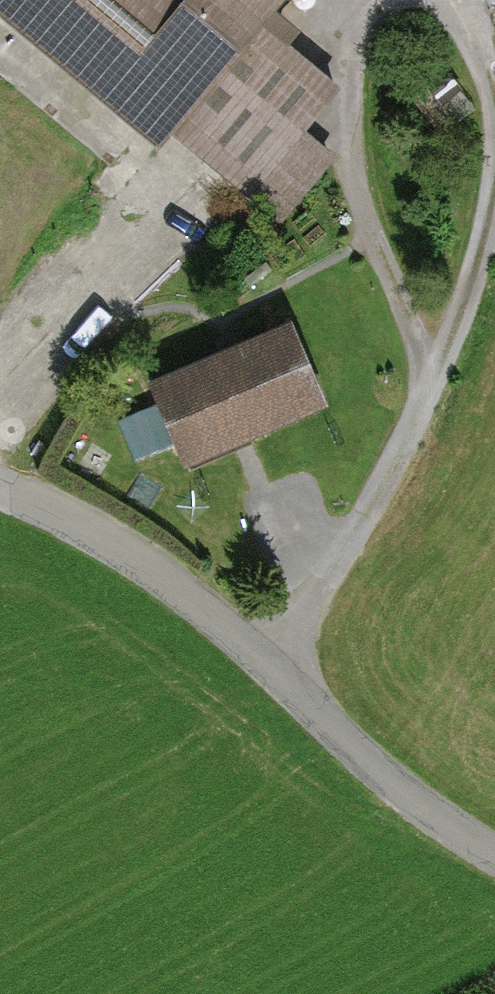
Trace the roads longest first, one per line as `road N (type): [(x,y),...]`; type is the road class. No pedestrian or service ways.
road 1 (unclassified): [(494,852),(420,814),(135,556),(0,495)]
road 2 (track): [(268,676),(371,515),(437,372),(481,245),(494,152)]
road 3 (track): [(0,44),(127,146),(166,200),(148,253),(0,398)]
road 4 (track): [(367,0),(354,25),(347,76),(350,132),(358,184),(386,267)]
road 5 (track): [(494,133),(480,54),(450,0)]

